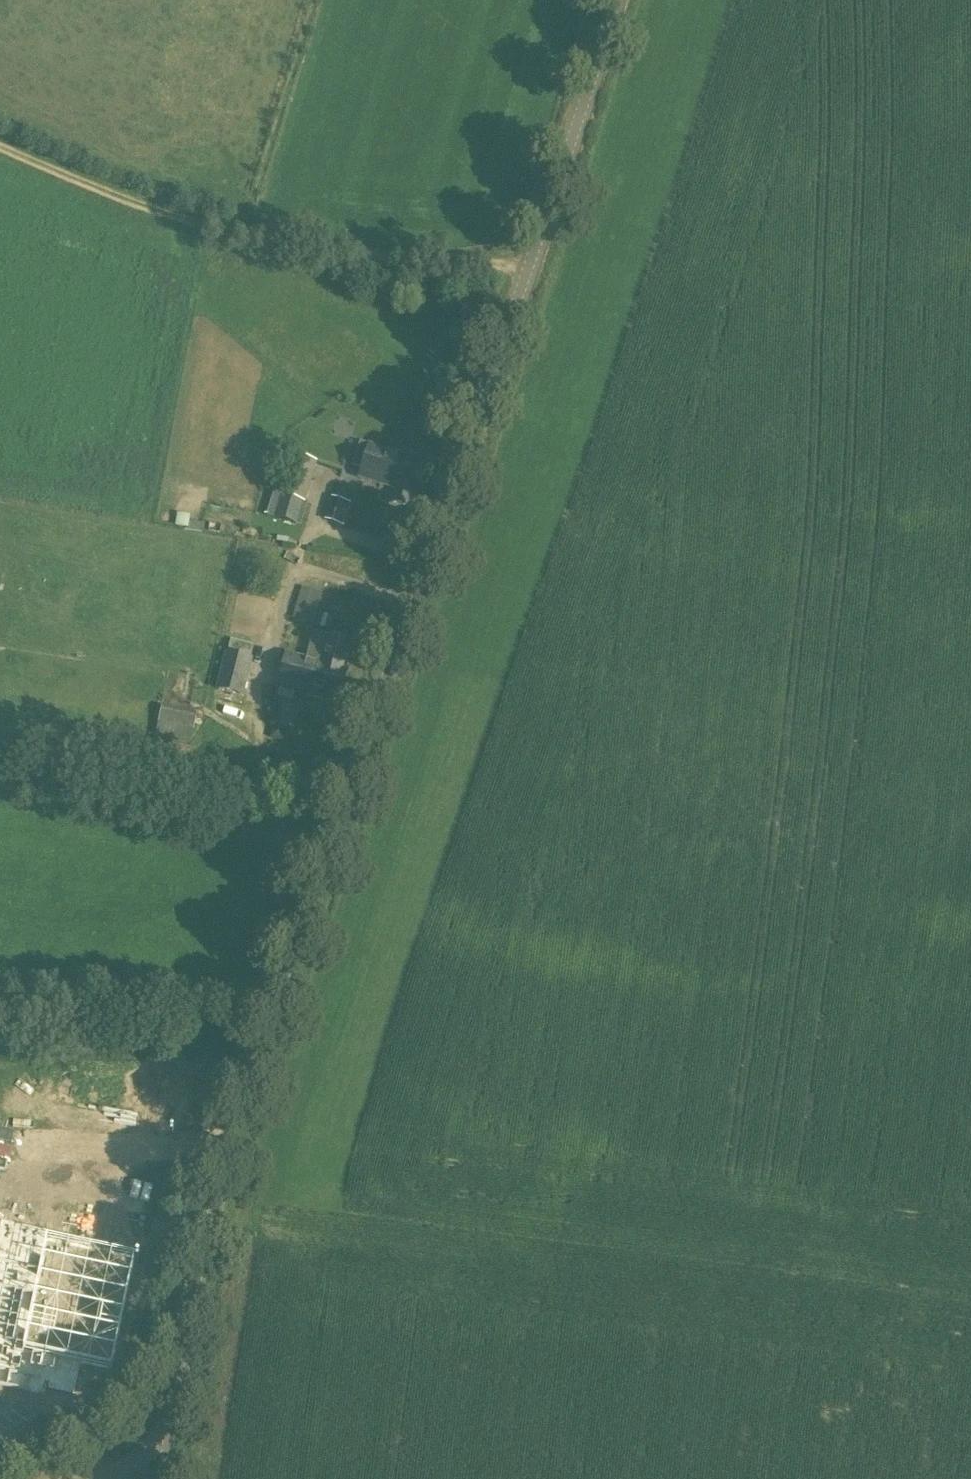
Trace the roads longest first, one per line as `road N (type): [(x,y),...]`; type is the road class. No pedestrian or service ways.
road 1 (tertiary): [(168,1465),(205,1251),(252,1075),(531,264)]
road 2 (unclassified): [(531,264),(239,238),(0,148)]
road 3 (tertiary): [(531,264),(617,0)]

